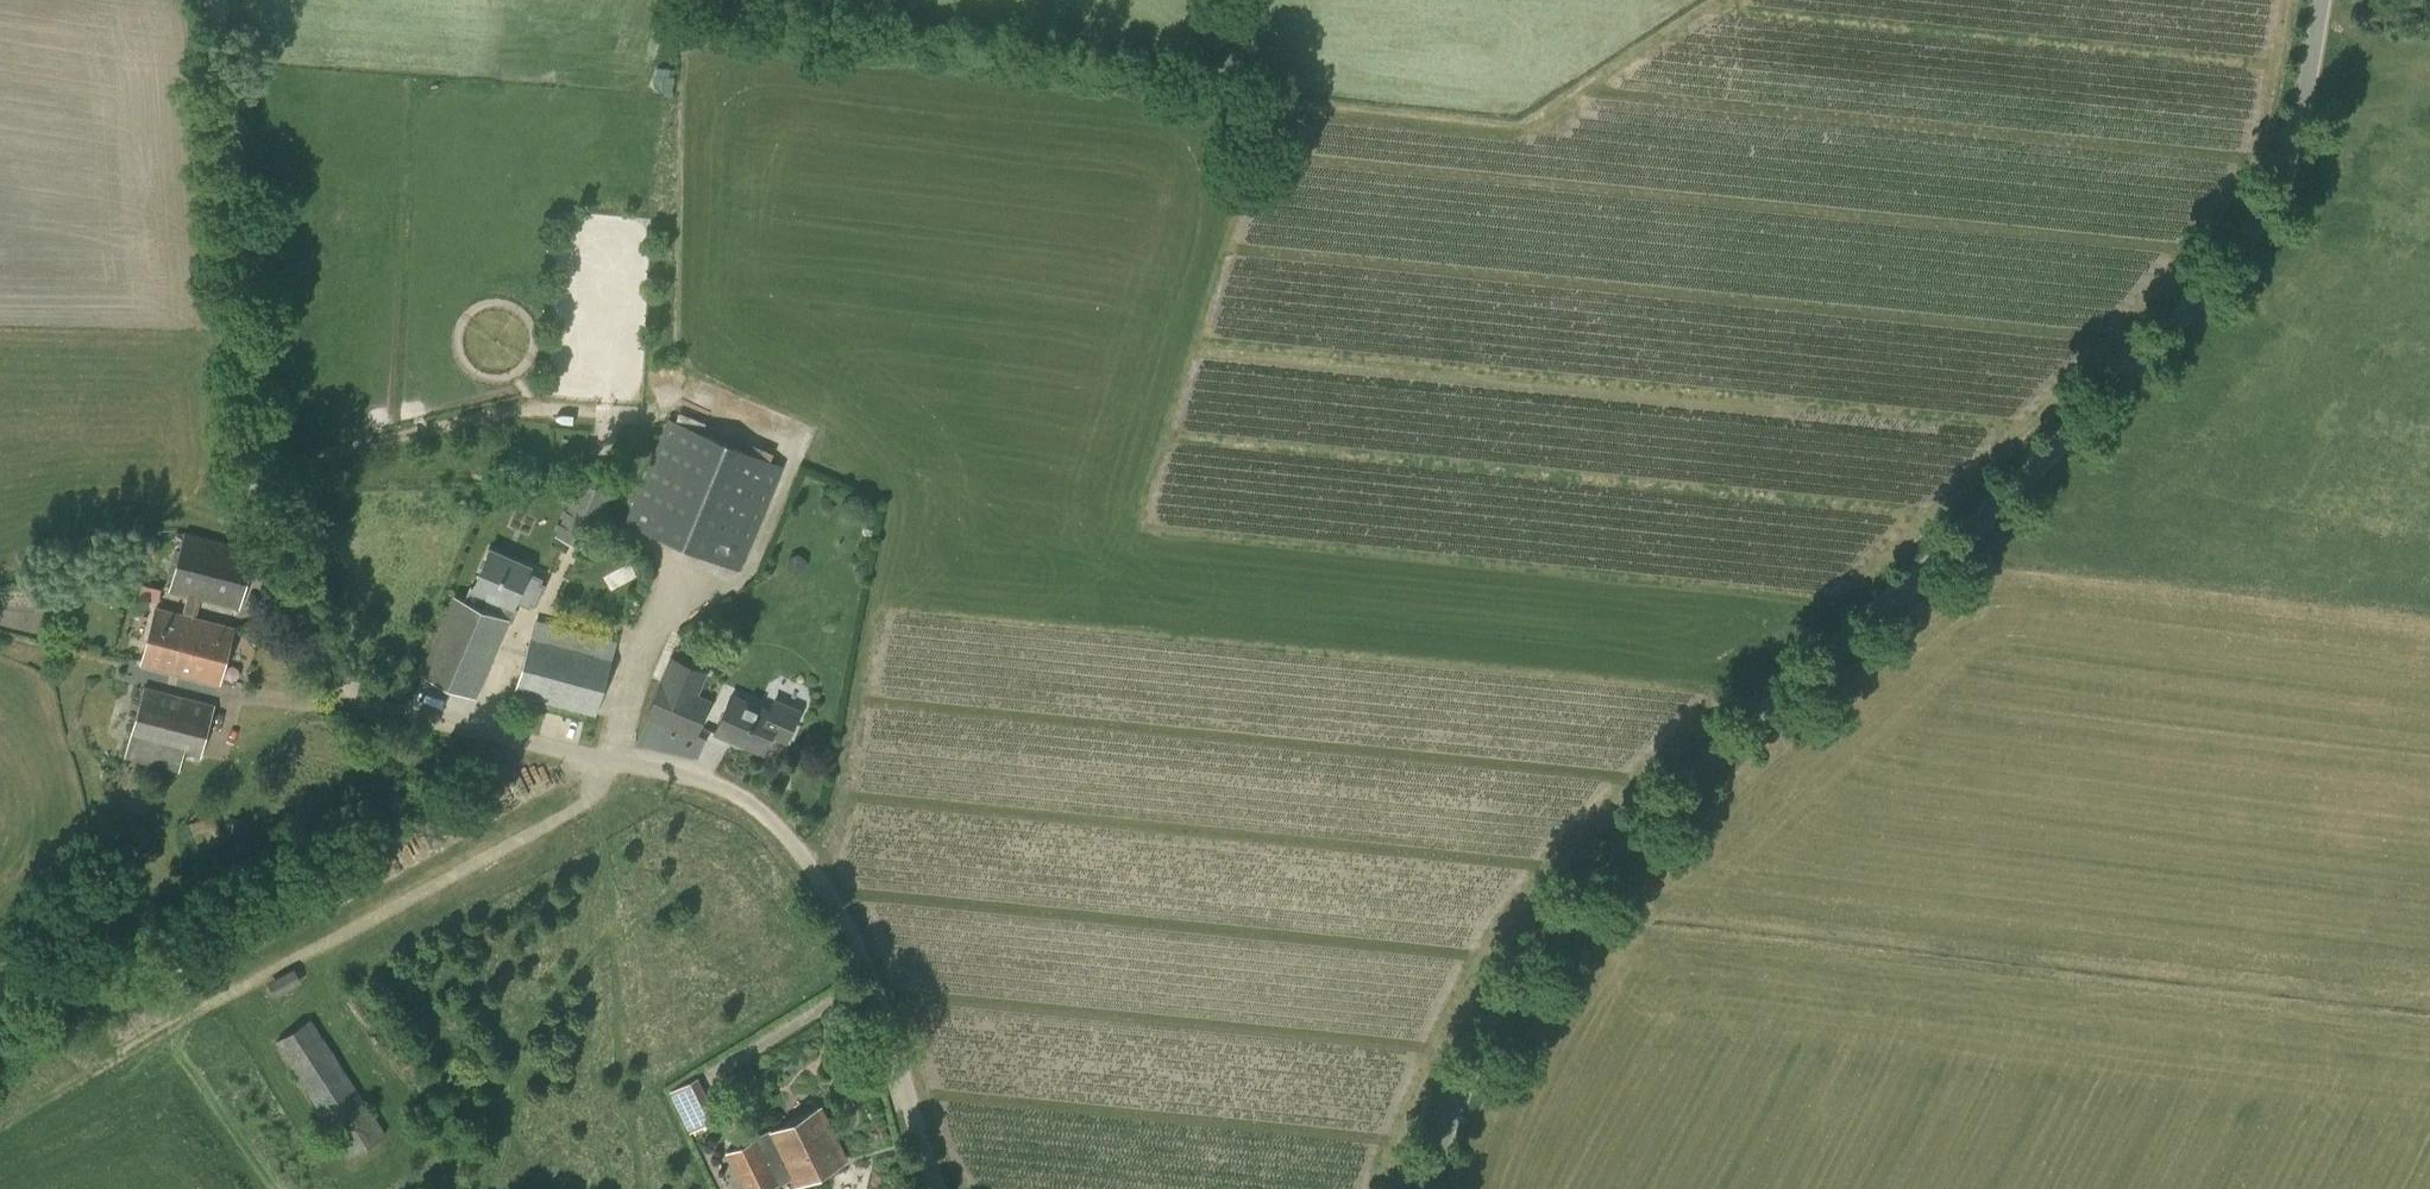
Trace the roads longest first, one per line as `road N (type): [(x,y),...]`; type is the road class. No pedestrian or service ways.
road 1 (unclassified): [(943,1188),(841,919),(804,856),(774,825),(737,804),(339,679),(282,584),(258,490),(239,379),(215,0)]
road 2 (tertiary): [(1429,1188),(1481,1051),(1549,931),(1628,835),(2088,415),(2213,281),(2264,211),(2297,127),(2320,0)]
road 3 (track): [(596,759),(585,801),(187,1016)]

